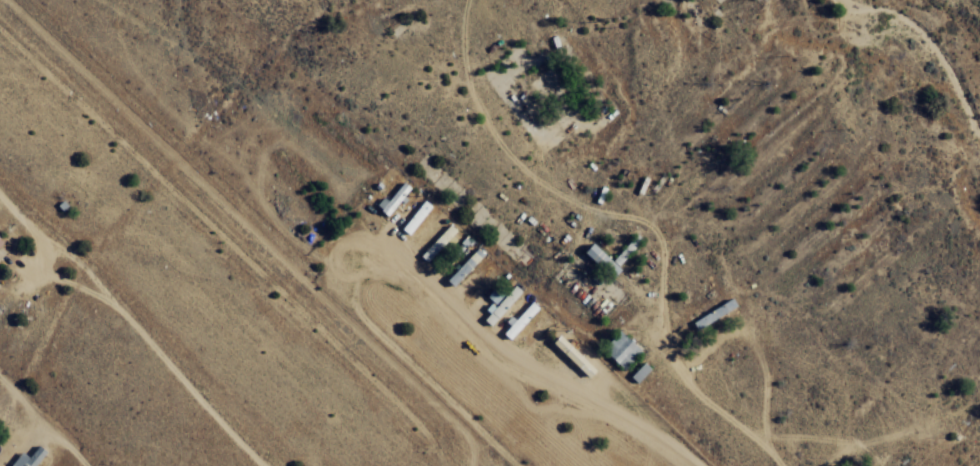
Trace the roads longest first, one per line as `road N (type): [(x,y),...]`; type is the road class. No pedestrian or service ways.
road 1 (residential): [(741,465),(262,49),(187,0)]
road 2 (residential): [(447,465),(335,367)]

